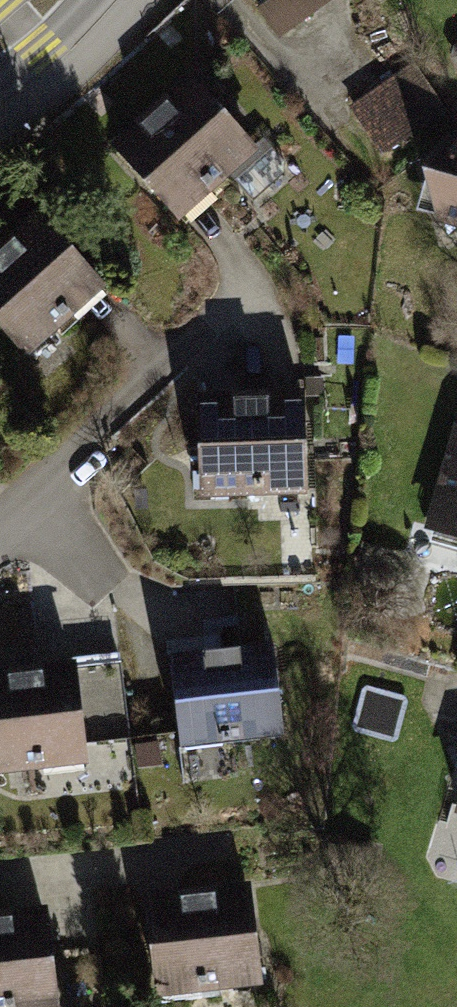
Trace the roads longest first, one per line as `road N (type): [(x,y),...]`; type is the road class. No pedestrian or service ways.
road 1 (residential): [(0,555),(240,312)]

